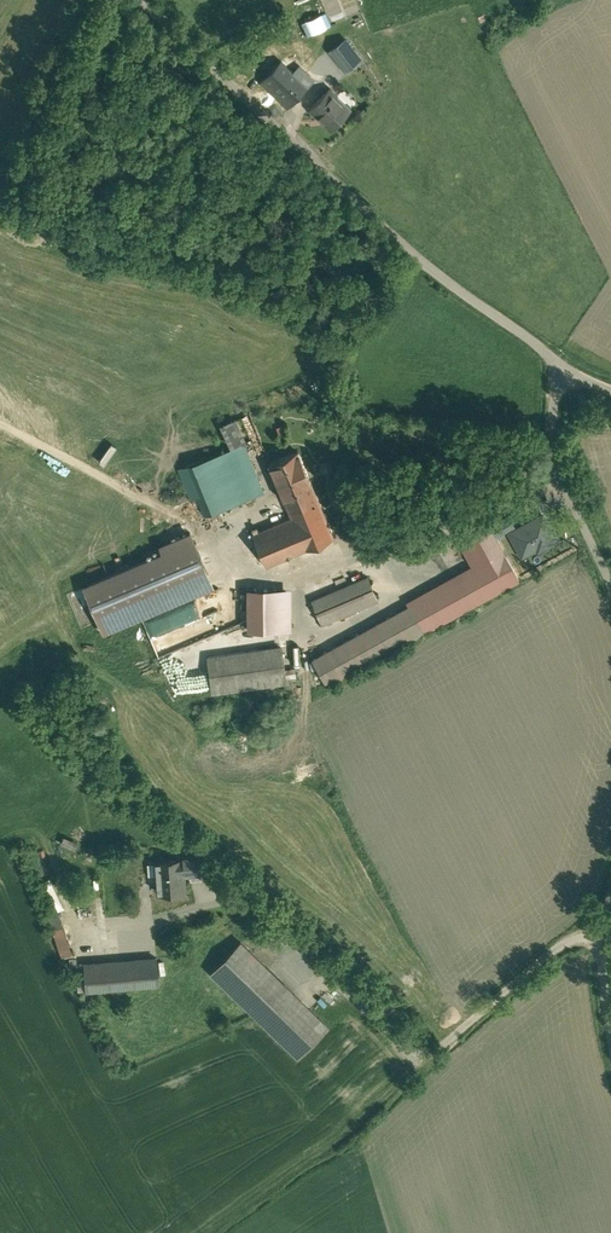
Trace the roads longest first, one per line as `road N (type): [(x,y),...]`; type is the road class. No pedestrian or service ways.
road 1 (unclassified): [(559,364),(441,278),(335,184),(146,0)]
road 2 (unclassified): [(606,917),(530,956),(475,1007),(433,1031),(403,1029),(306,942)]
road 3 (unclassified): [(610,609),(552,455),(559,364)]
road 4 (unclassified): [(610,1057),(600,991),(606,917)]

